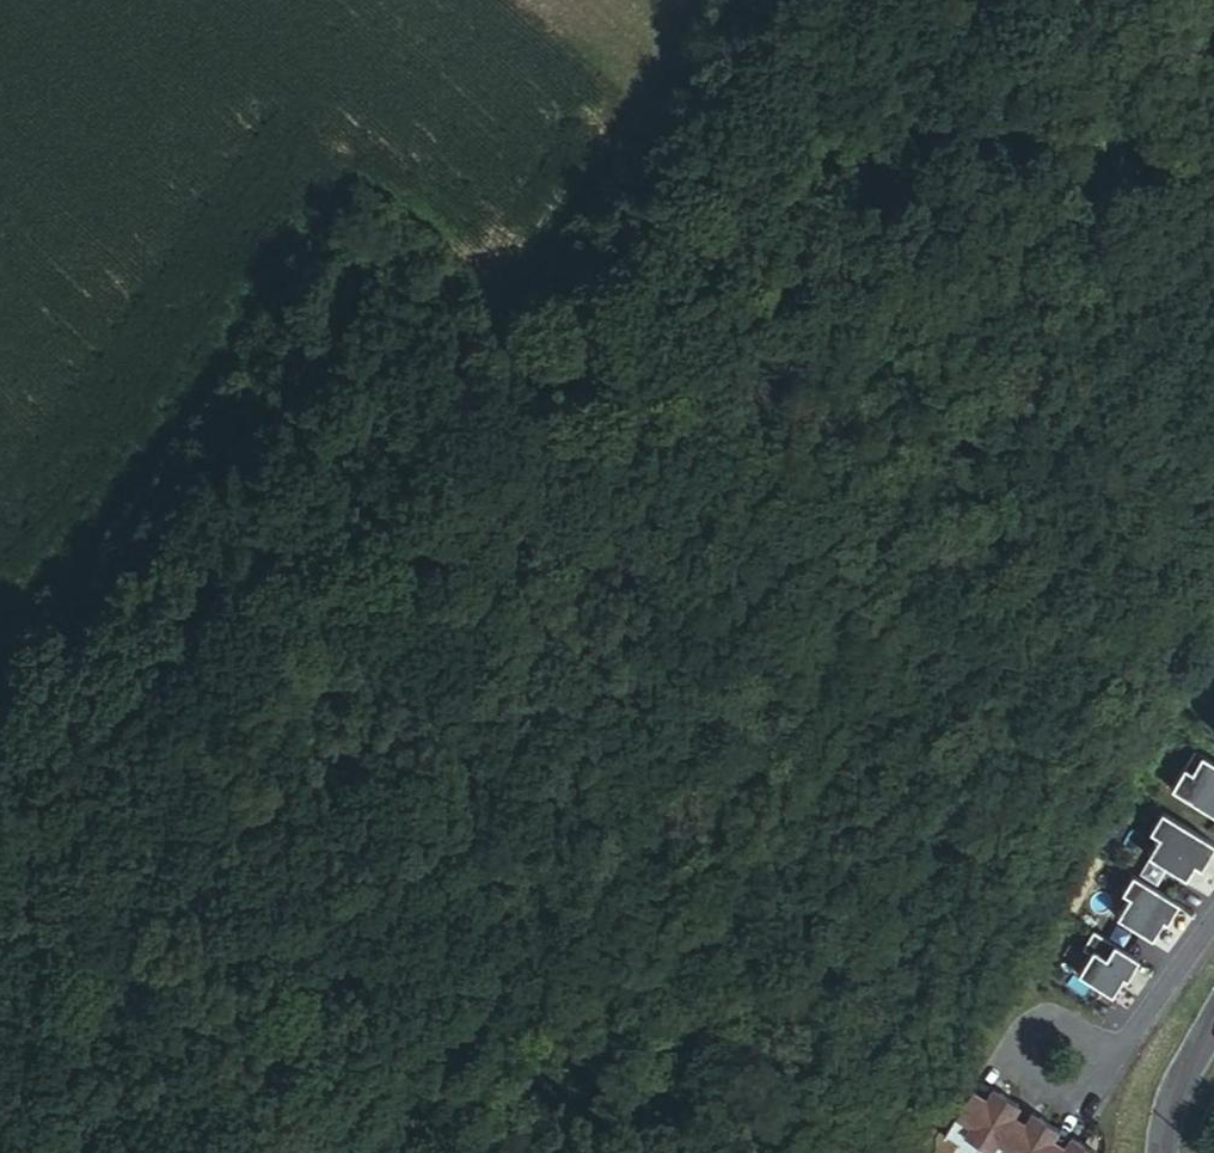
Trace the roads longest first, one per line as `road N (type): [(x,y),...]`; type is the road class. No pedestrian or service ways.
road 1 (residential): [(1119,1060),(1083,1112),(1022,1065),(1026,1032),(1060,1026)]
road 2 (residential): [(1213,922),(1119,1060)]
road 3 (unclassified): [(1163,1152),(1177,1090),(1213,1024)]

